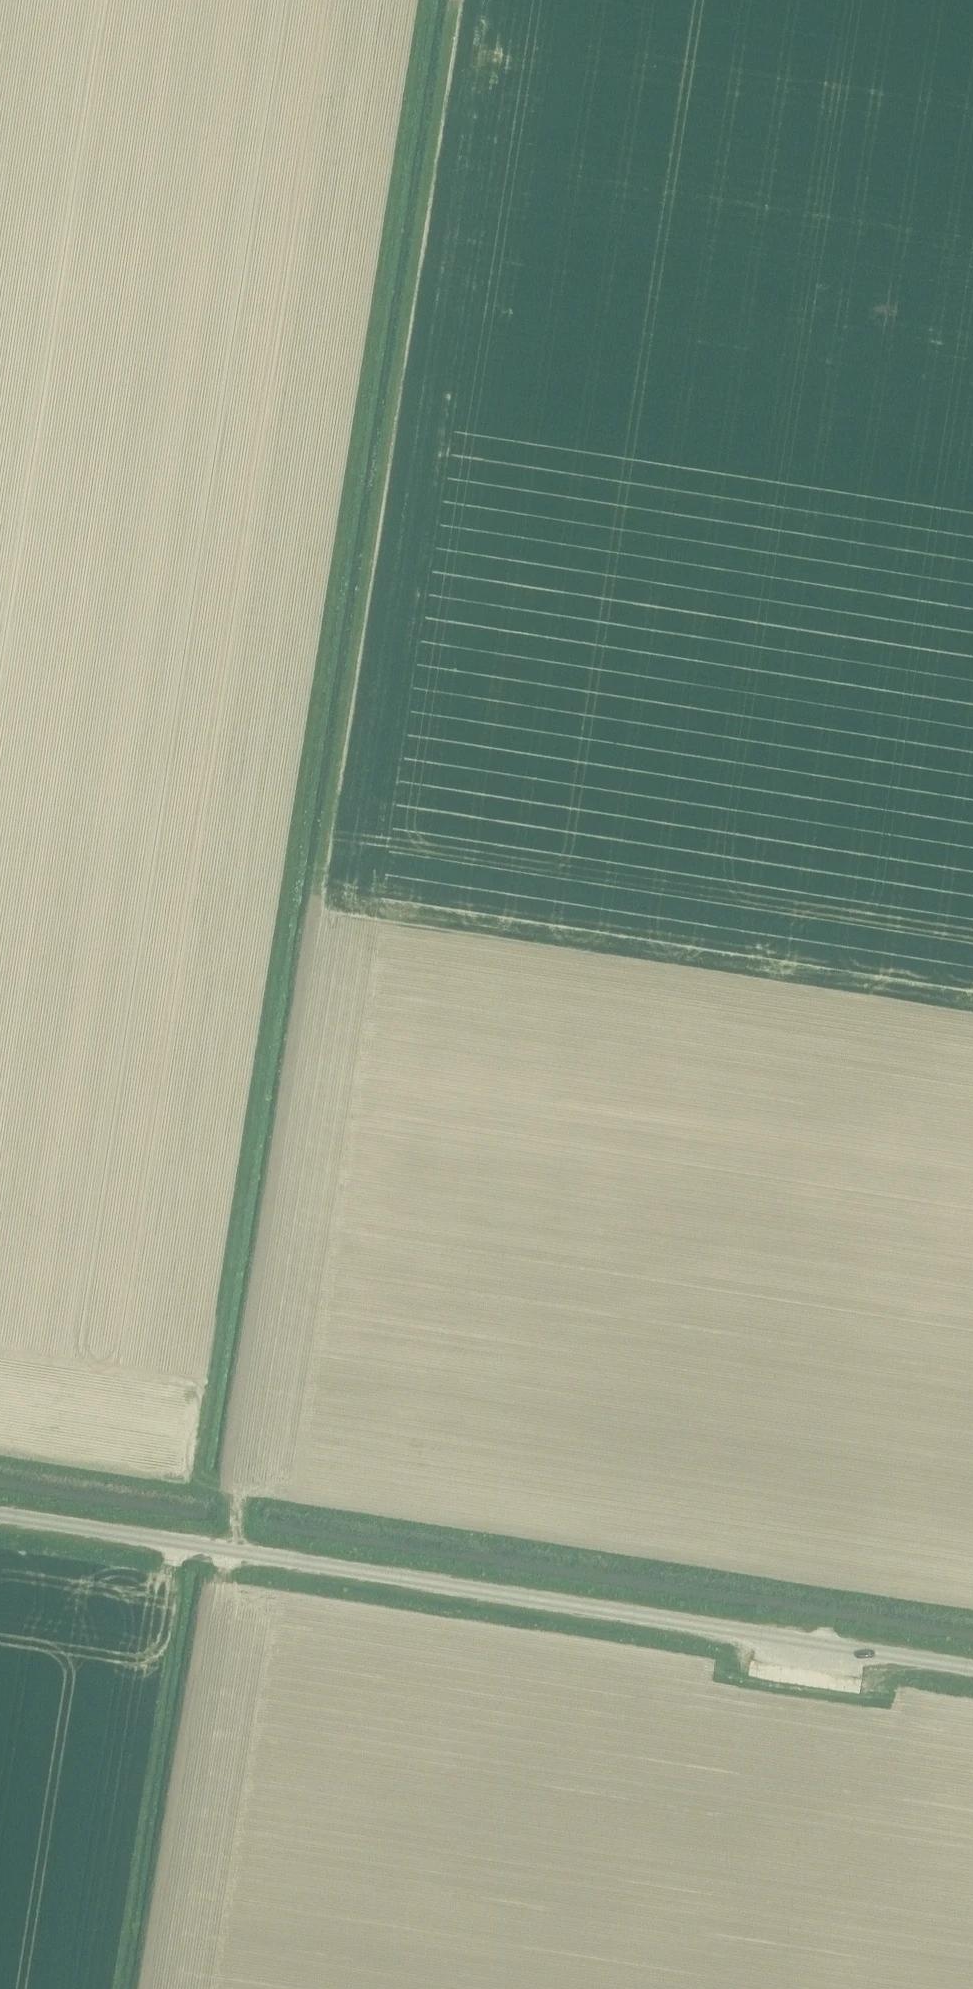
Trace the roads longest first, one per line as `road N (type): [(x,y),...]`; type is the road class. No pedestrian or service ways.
road 1 (tertiary): [(972,1667),(0,1514)]

